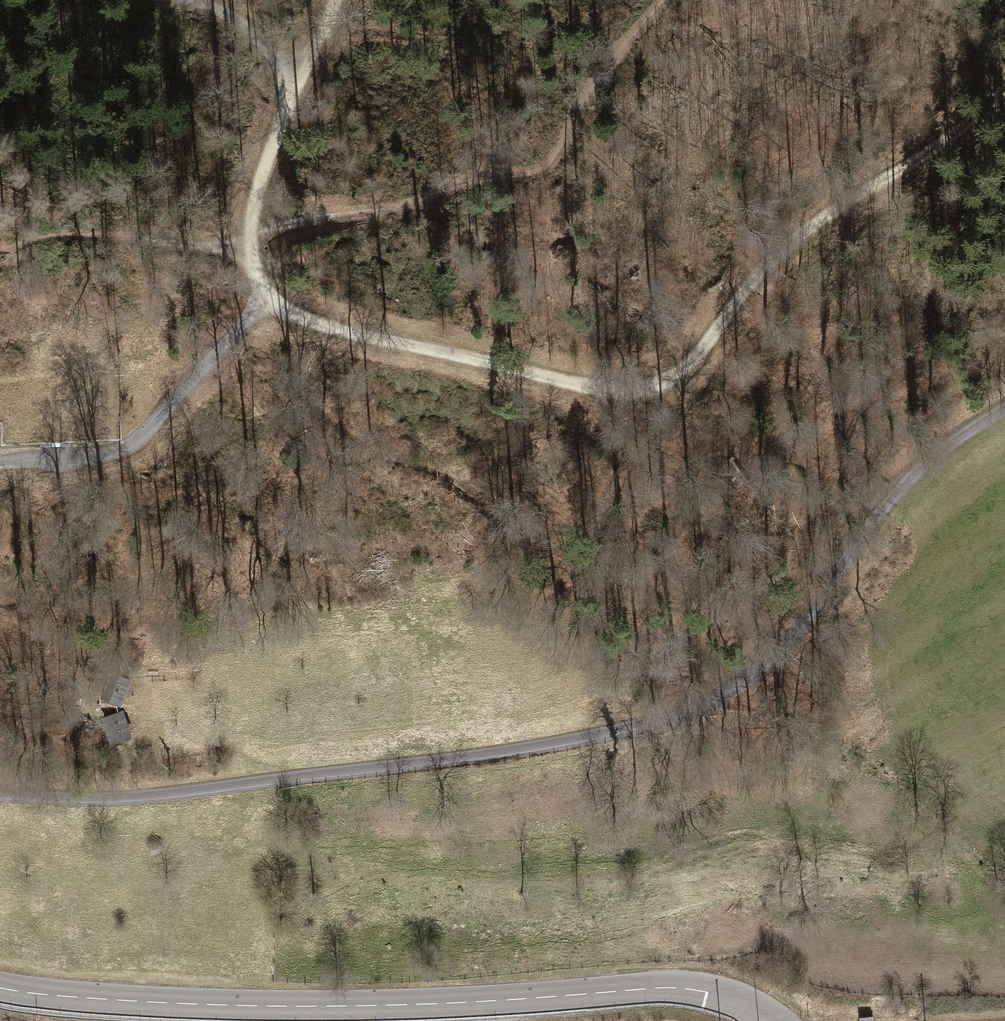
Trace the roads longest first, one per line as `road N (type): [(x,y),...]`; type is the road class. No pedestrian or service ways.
road 1 (track): [(0,794),(133,793),(581,739),(733,690),(801,626),(896,482),(1004,404)]
road 2 (track): [(1004,88),(771,262),(697,355),(646,386),(609,389),(310,321),(264,301),(247,238)]
road 3 (tertiary): [(0,988),(116,1000),(379,1006),(676,988),(726,998),(774,1020)]
road 4 (track): [(264,301),(126,446),(0,461)]
road 5 (track): [(247,238),(256,186),(335,0)]
road 6 (track): [(199,0),(239,20),(290,98)]

